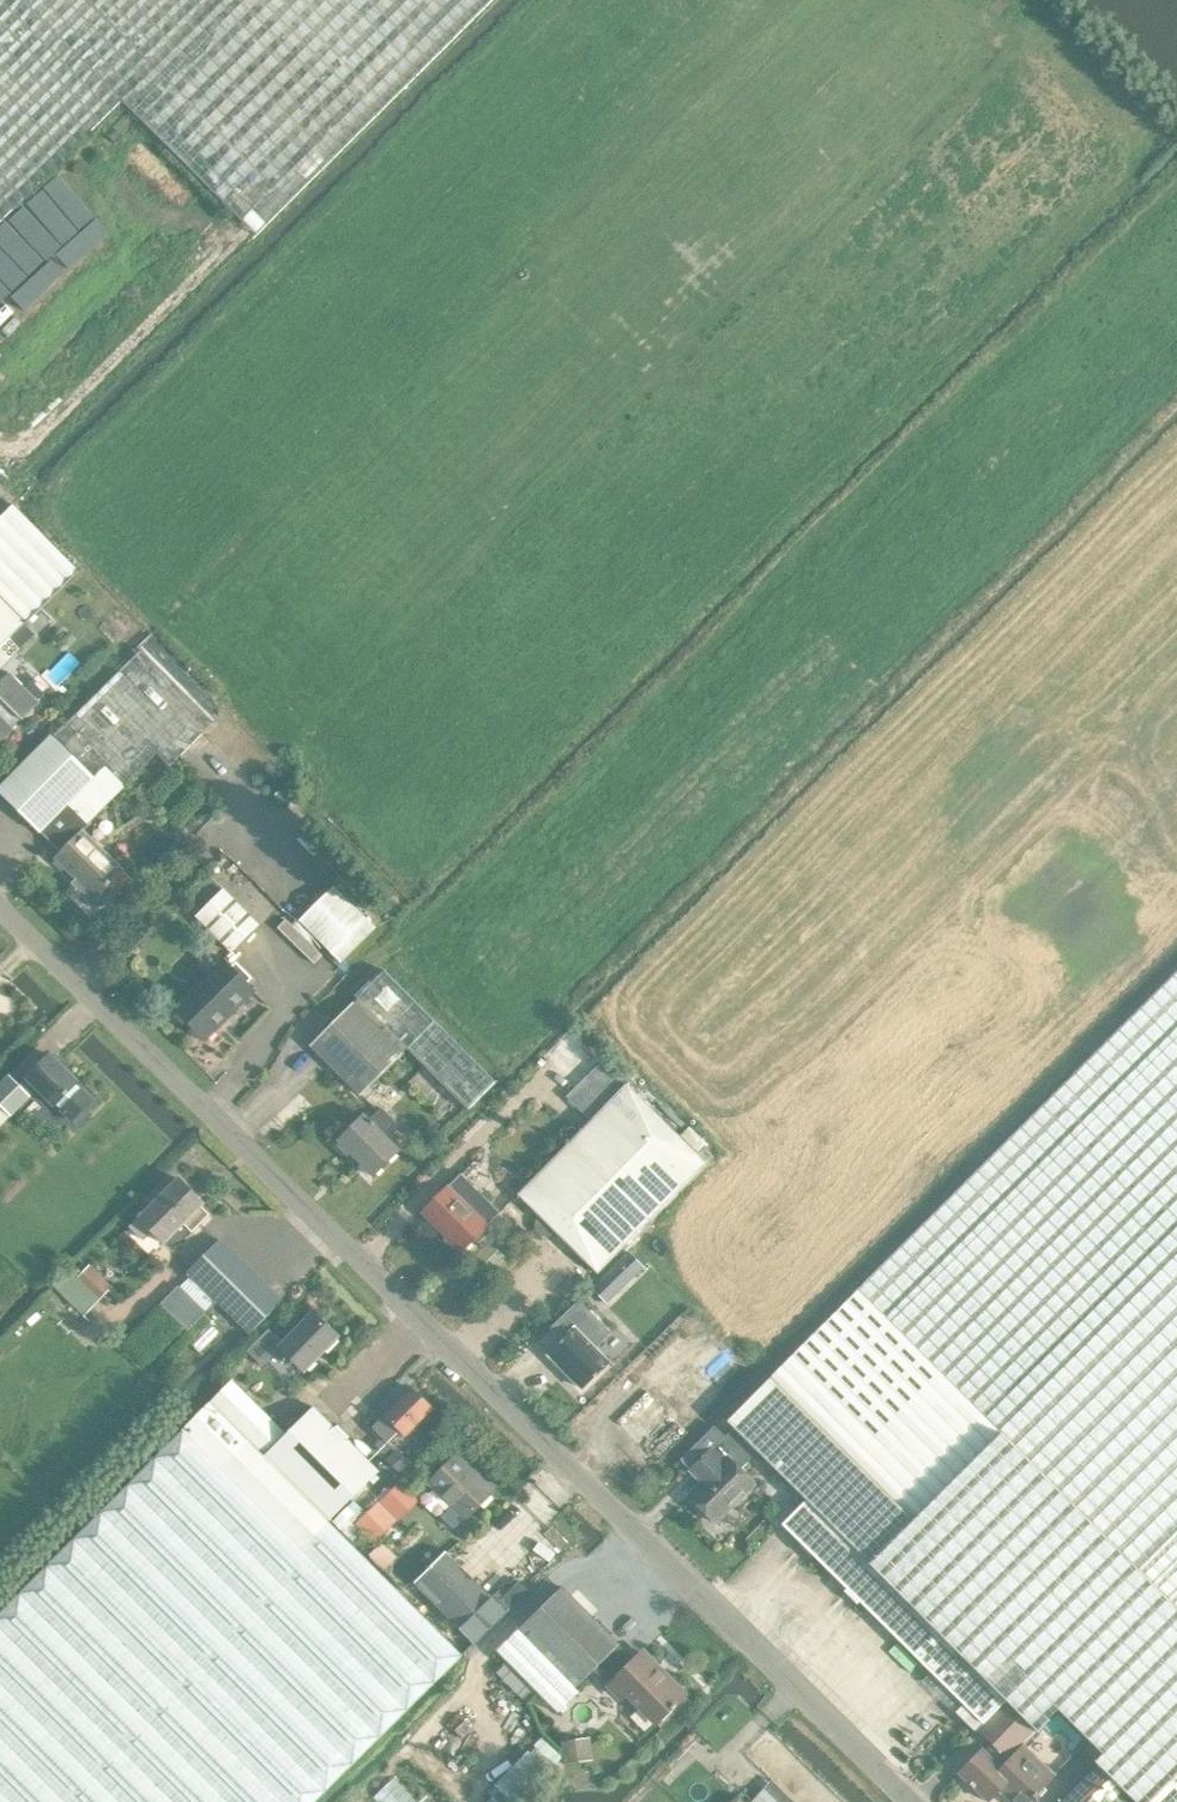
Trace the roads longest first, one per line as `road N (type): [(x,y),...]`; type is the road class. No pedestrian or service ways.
road 1 (unclassified): [(919,1801),(0,909)]

